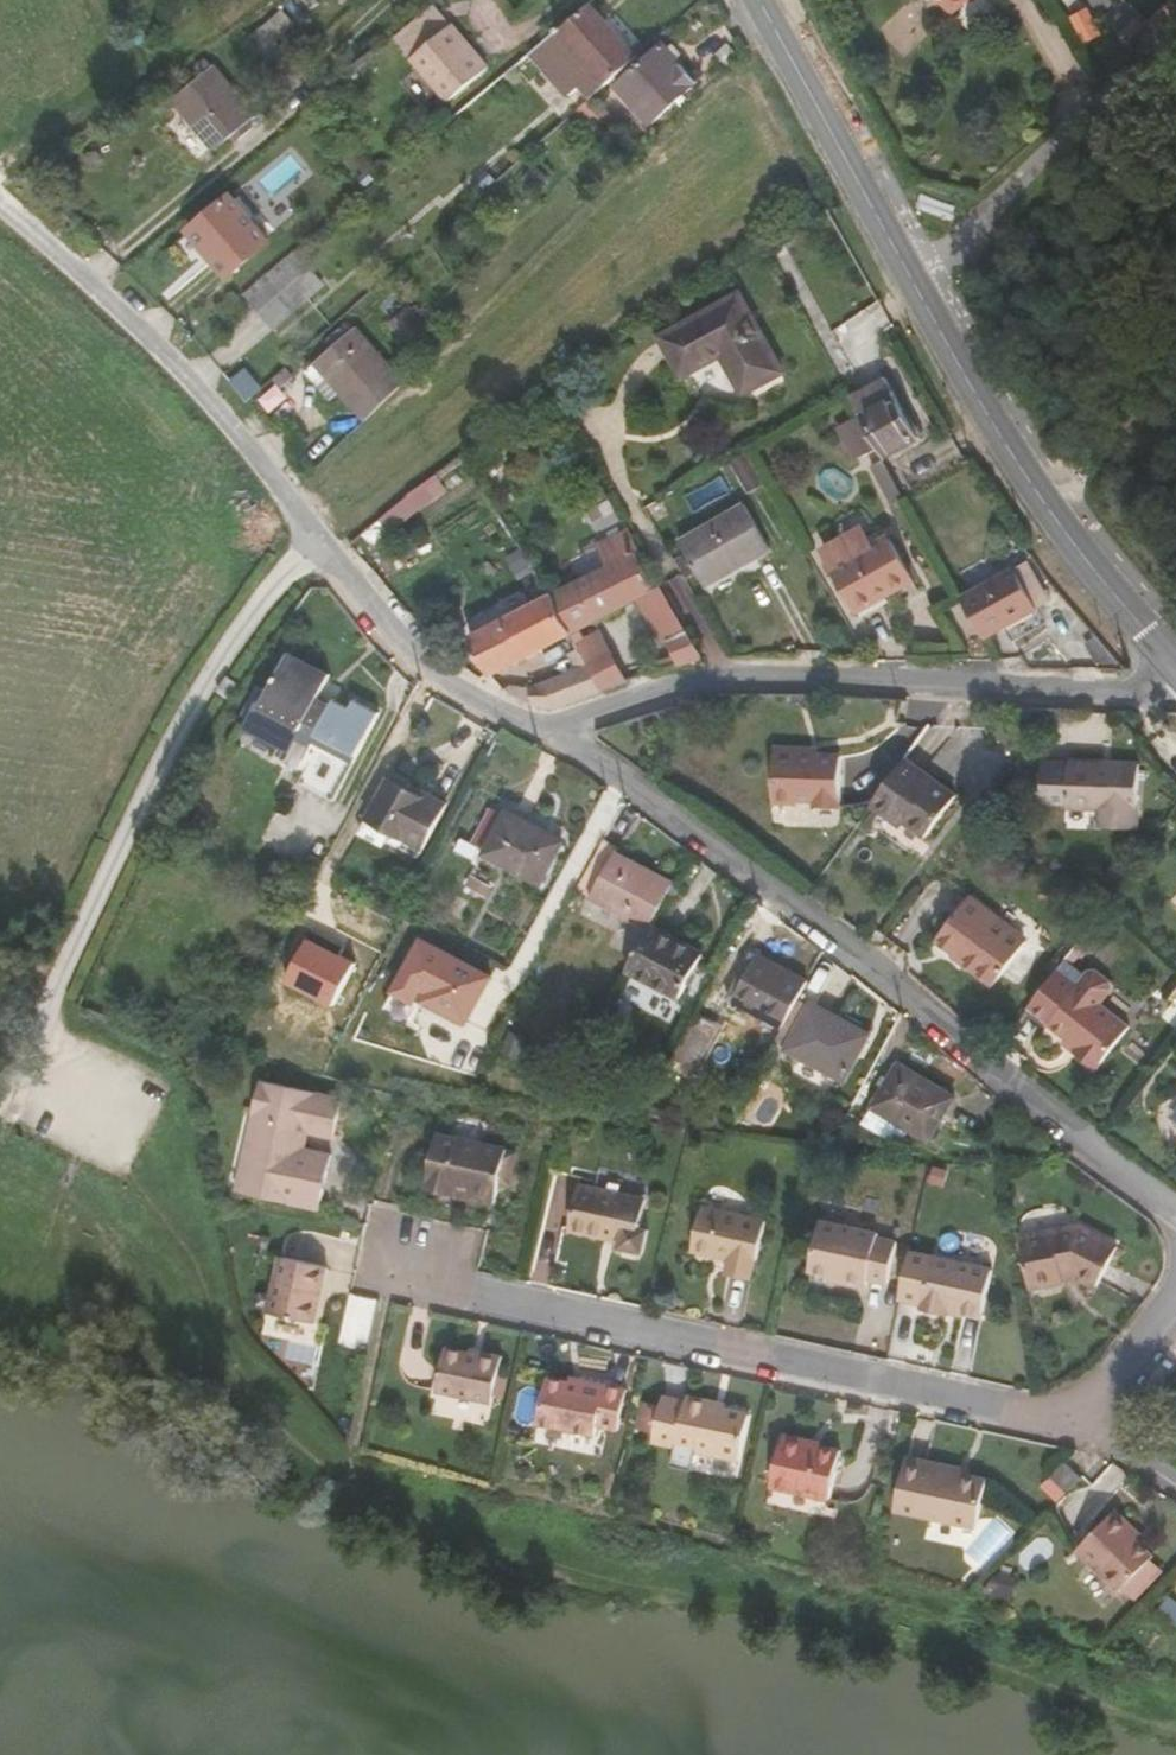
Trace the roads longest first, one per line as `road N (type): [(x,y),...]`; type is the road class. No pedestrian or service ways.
road 1 (residential): [(540,730),(636,788),(897,985),(1175,1212)]
road 2 (secondary): [(759,0),(1032,494),(1175,673)]
road 3 (residential): [(0,202),(190,375),(431,666),(540,730)]
road 4 (residential): [(393,1278),(1095,1433)]
road 5 (residential): [(540,730),(715,676),(1125,693),(1154,689),(1175,673)]
road 6 (residential): [(1095,1433),(1175,1325)]

